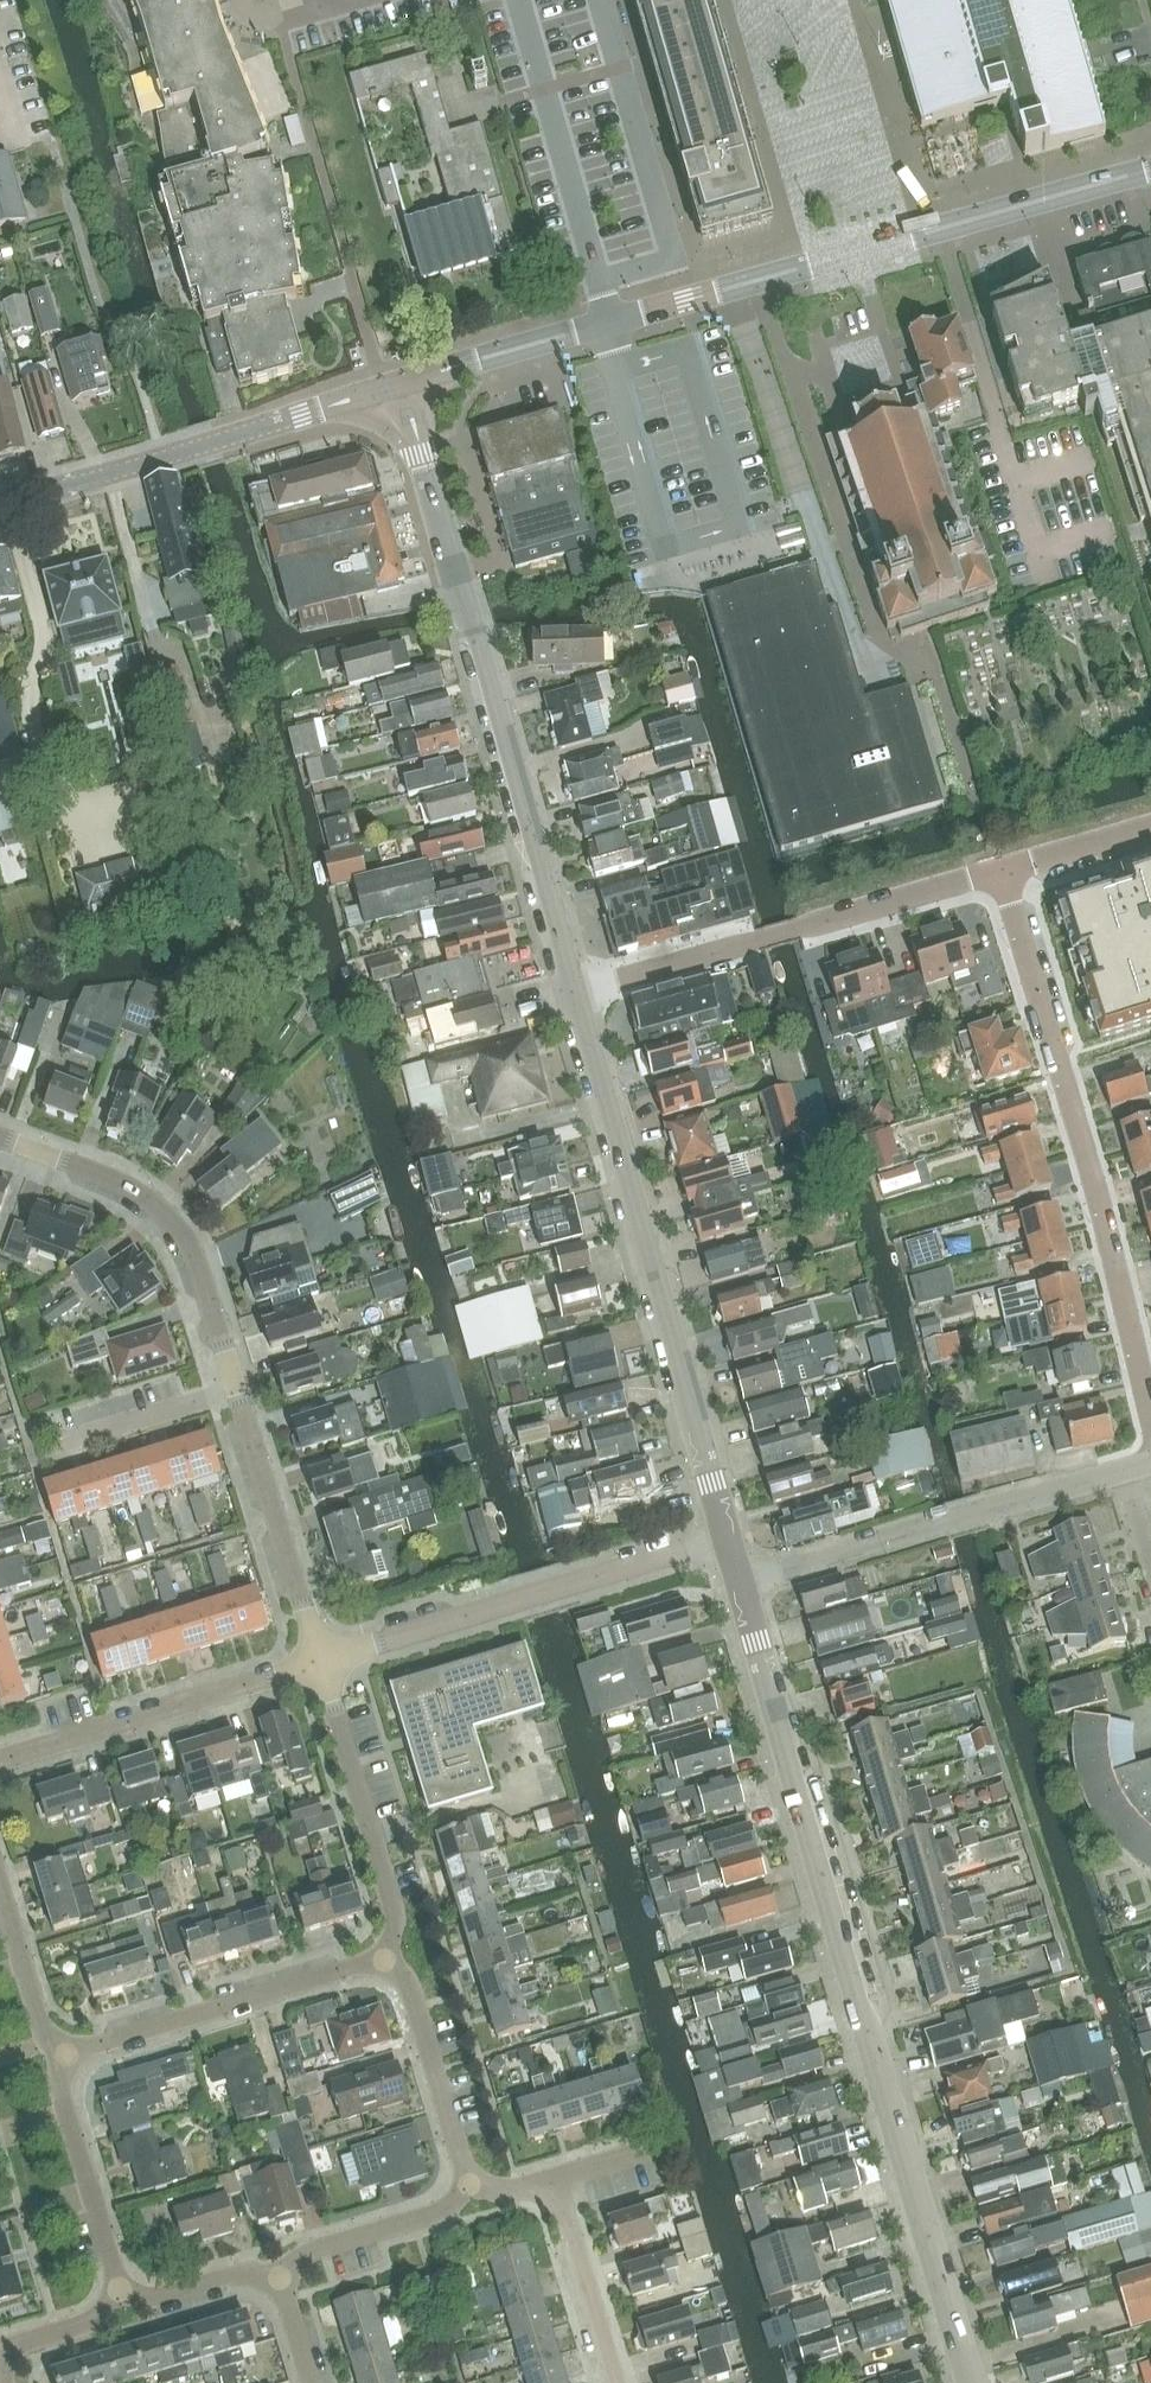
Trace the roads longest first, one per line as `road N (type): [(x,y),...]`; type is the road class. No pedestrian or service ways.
road 1 (tertiary): [(976,2382),(741,1581)]
road 2 (tertiary): [(403,387),(1150,171)]
road 3 (residential): [(319,1660),(193,1252),(154,1200),(126,1182),(0,1136)]
road 4 (tertiary): [(576,997),(403,387)]
road 5 (tertiary): [(727,1536),(576,997)]
road 6 (residential): [(1150,1410),(1004,878)]
road 7 (residential): [(576,997),(1004,878)]
road 8 (residential): [(319,1660),(727,1536)]
road 9 (tertiary): [(0,503),(403,387)]
road 10 (residential): [(741,1581),(1126,1474)]
road 11 (residential): [(61,2057),(387,1958)]
road 12 (residential): [(0,1761),(319,1660)]
road 13 (residential): [(387,1958),(391,1910),(319,1660)]
road 14 (residential): [(470,2185),(412,1993),(387,1958)]
road 15 (residential): [(112,2291),(114,2262),(62,2094),(61,2057)]
road 16 (residential): [(616,2382),(553,2177)]
road 17 (residential): [(282,2269),(310,2248),(430,2214),(470,2185)]
road 18 (residential): [(61,2057),(42,2030),(0,1889)]
road 19 (residential): [(112,2291),(150,2296),(239,2270),(282,2269)]
road 20 (residential): [(7,2382),(6,2362),(16,2345),(88,2319),(112,2291)]
road 21 (residential): [(1004,878),(1150,837)]

